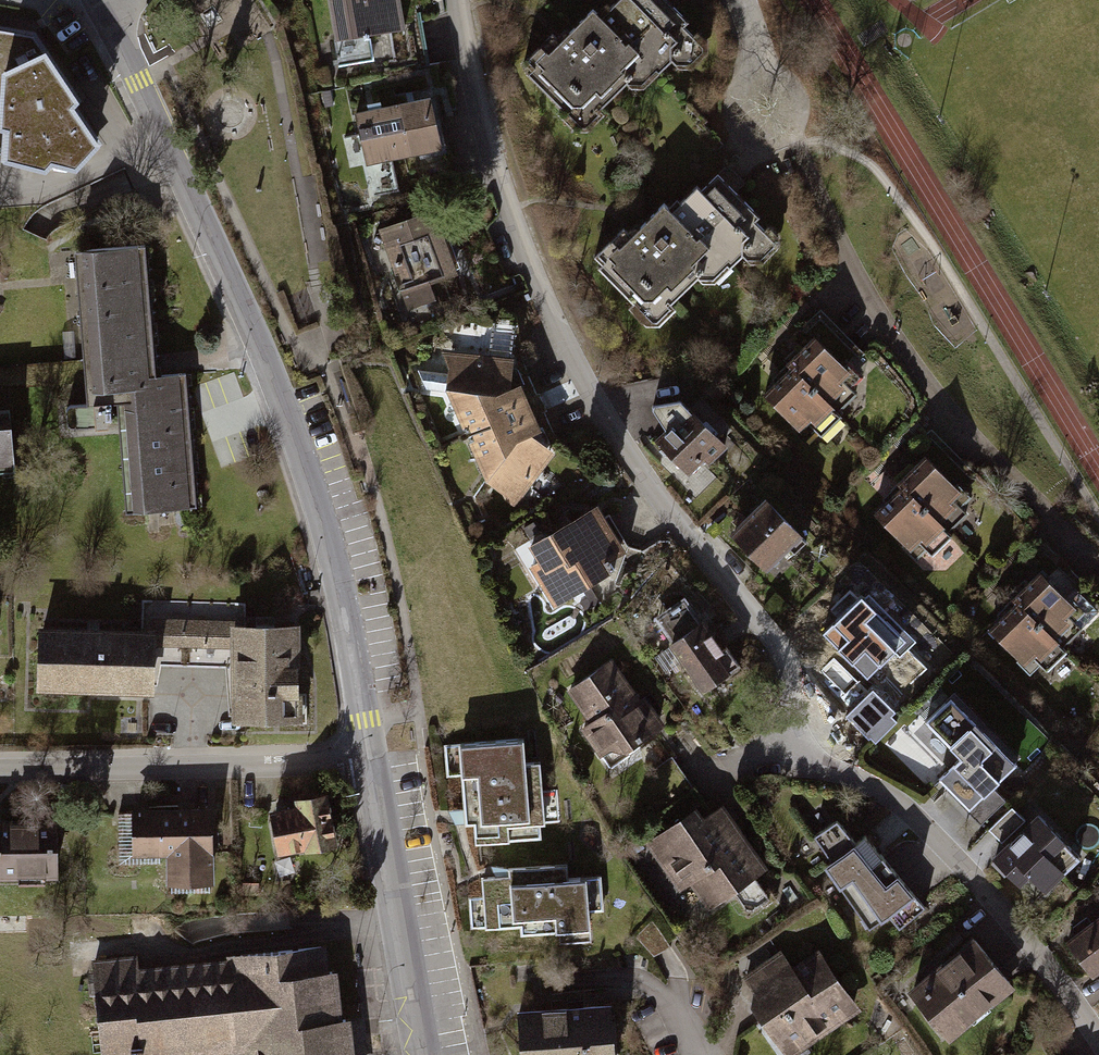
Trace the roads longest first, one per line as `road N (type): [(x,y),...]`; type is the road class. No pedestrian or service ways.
road 1 (residential): [(1098,1043),(1024,939),(917,819),(863,782),(796,754),(792,680),(776,648),(643,478),(584,378),(501,169),(464,0)]
road 2 (residential): [(103,15),(243,304),(287,415),(324,526),(372,759)]
road 3 (residential): [(372,759),(0,765)]
road 4 (residential): [(372,759),(422,1054)]

